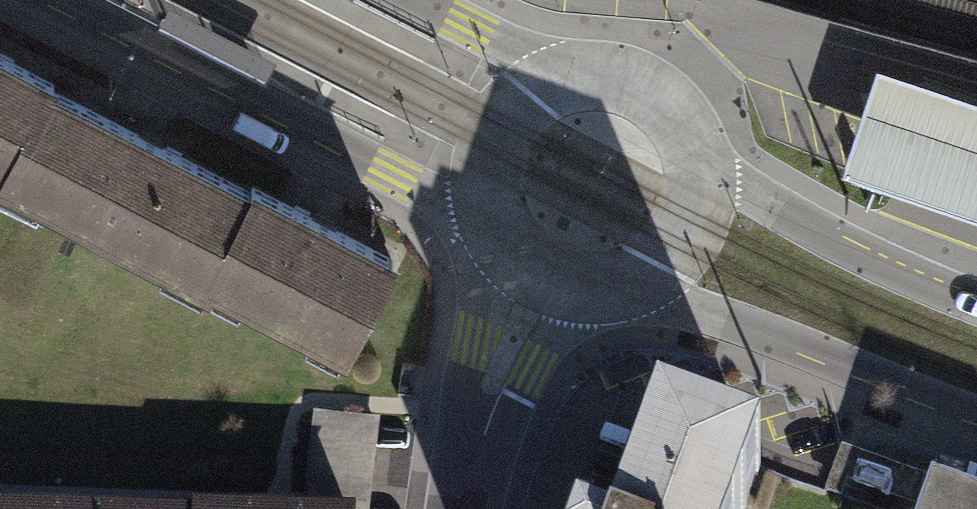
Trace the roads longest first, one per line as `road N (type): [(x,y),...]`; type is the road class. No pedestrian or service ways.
road 1 (secondary): [(55,0),(449,204),(496,213)]
road 2 (secondary): [(625,281),(976,419)]
road 3 (secondary): [(976,306),(742,192),(689,146)]
road 4 (tertiary): [(501,228),(461,393),(465,495)]
road 5 (tertiary): [(465,495),(560,324),(605,285)]
road 6 (secondary): [(625,281),(671,251),(690,219),(696,182),(689,146)]
road 7 (secondary): [(571,84),(428,0)]
road 8 (secondary): [(571,84),(534,102),(506,132),(492,172),(496,213)]
road 9 (secondary): [(689,146),(664,110),(641,93),(571,84)]
road 10 (secondary): [(501,228),(544,273),(605,285)]

